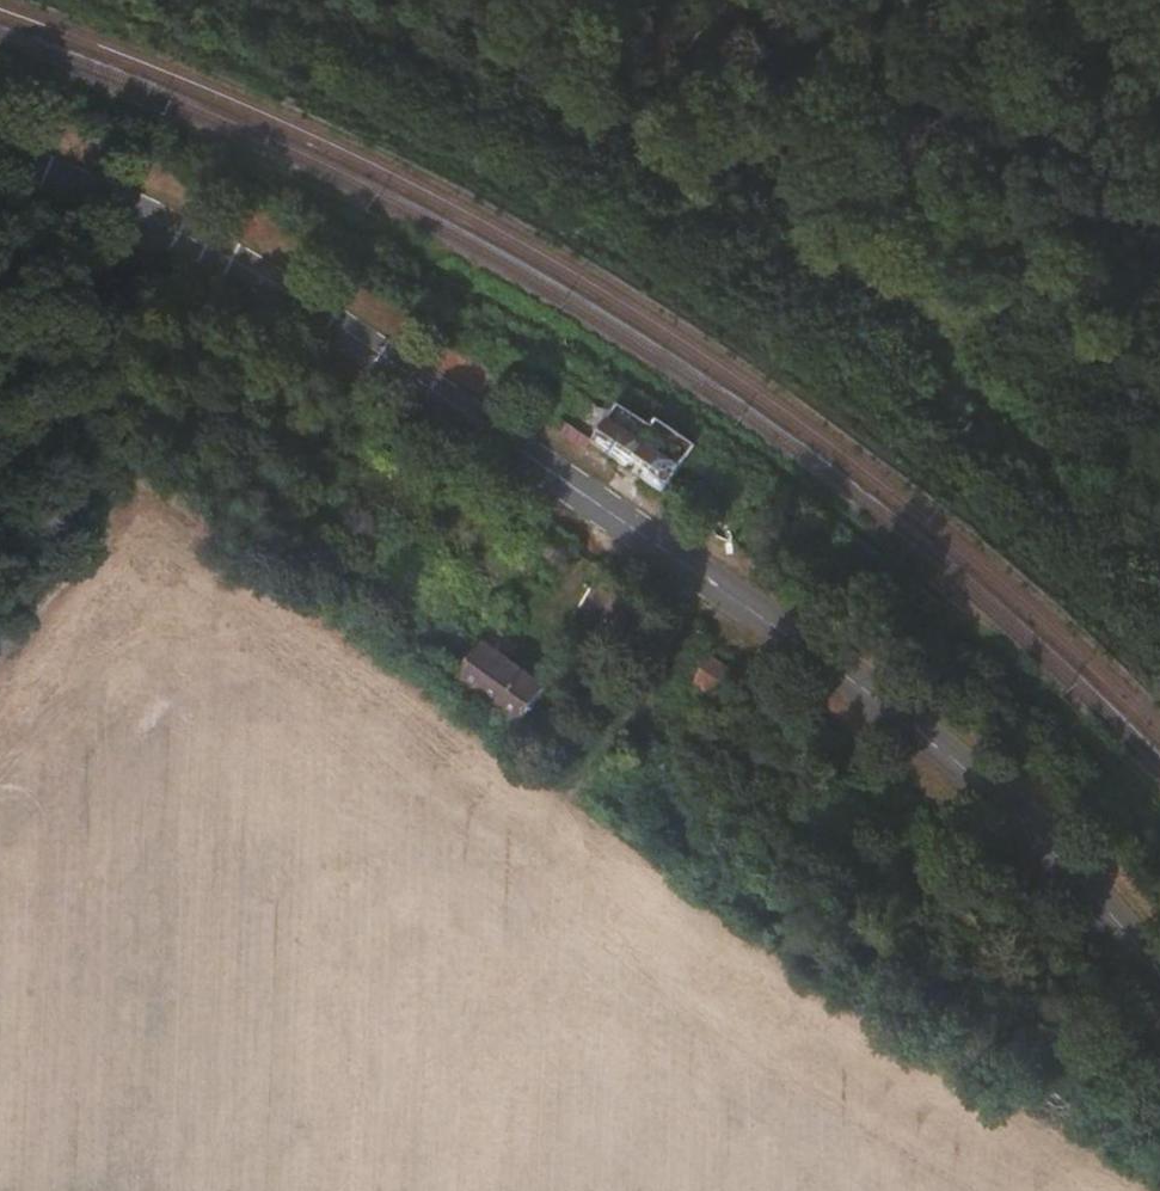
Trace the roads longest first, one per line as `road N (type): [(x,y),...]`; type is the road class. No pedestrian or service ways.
road 1 (tertiary): [(0,152),(223,254),(307,305),(895,711),(1081,879),(1159,969)]

